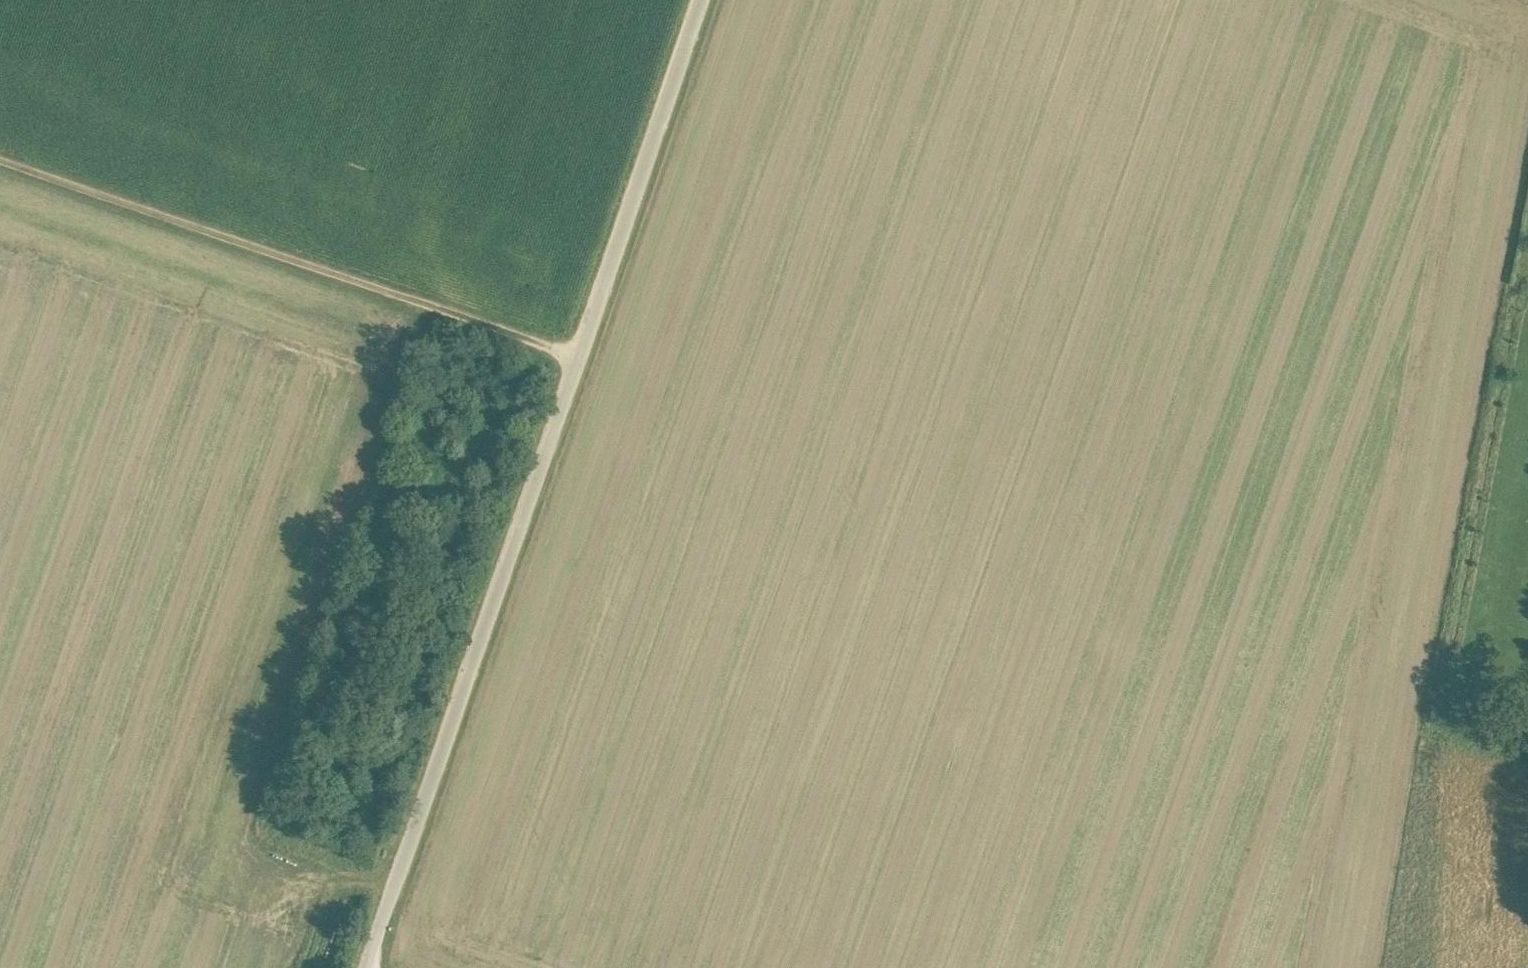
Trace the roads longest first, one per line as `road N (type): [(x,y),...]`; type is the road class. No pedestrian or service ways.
road 1 (track): [(707,0),(372,967)]
road 2 (track): [(0,152),(584,352)]

